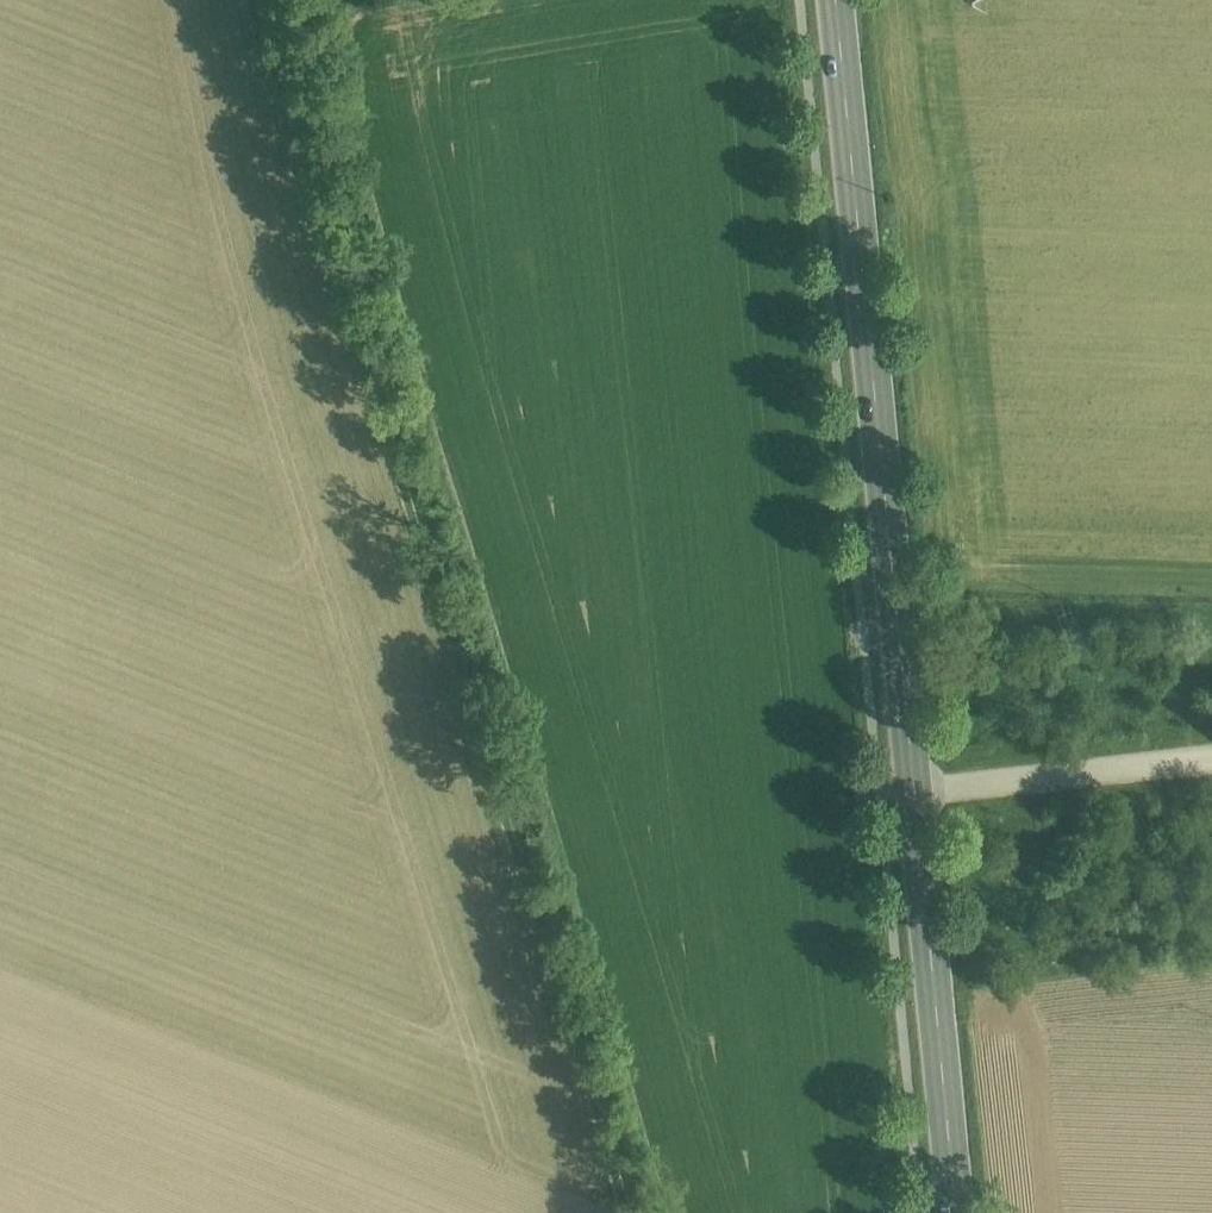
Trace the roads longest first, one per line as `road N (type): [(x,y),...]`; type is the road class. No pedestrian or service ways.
road 1 (track): [(313,0),(525,906),(622,1212)]
road 2 (primary): [(960,1212),(835,0)]

